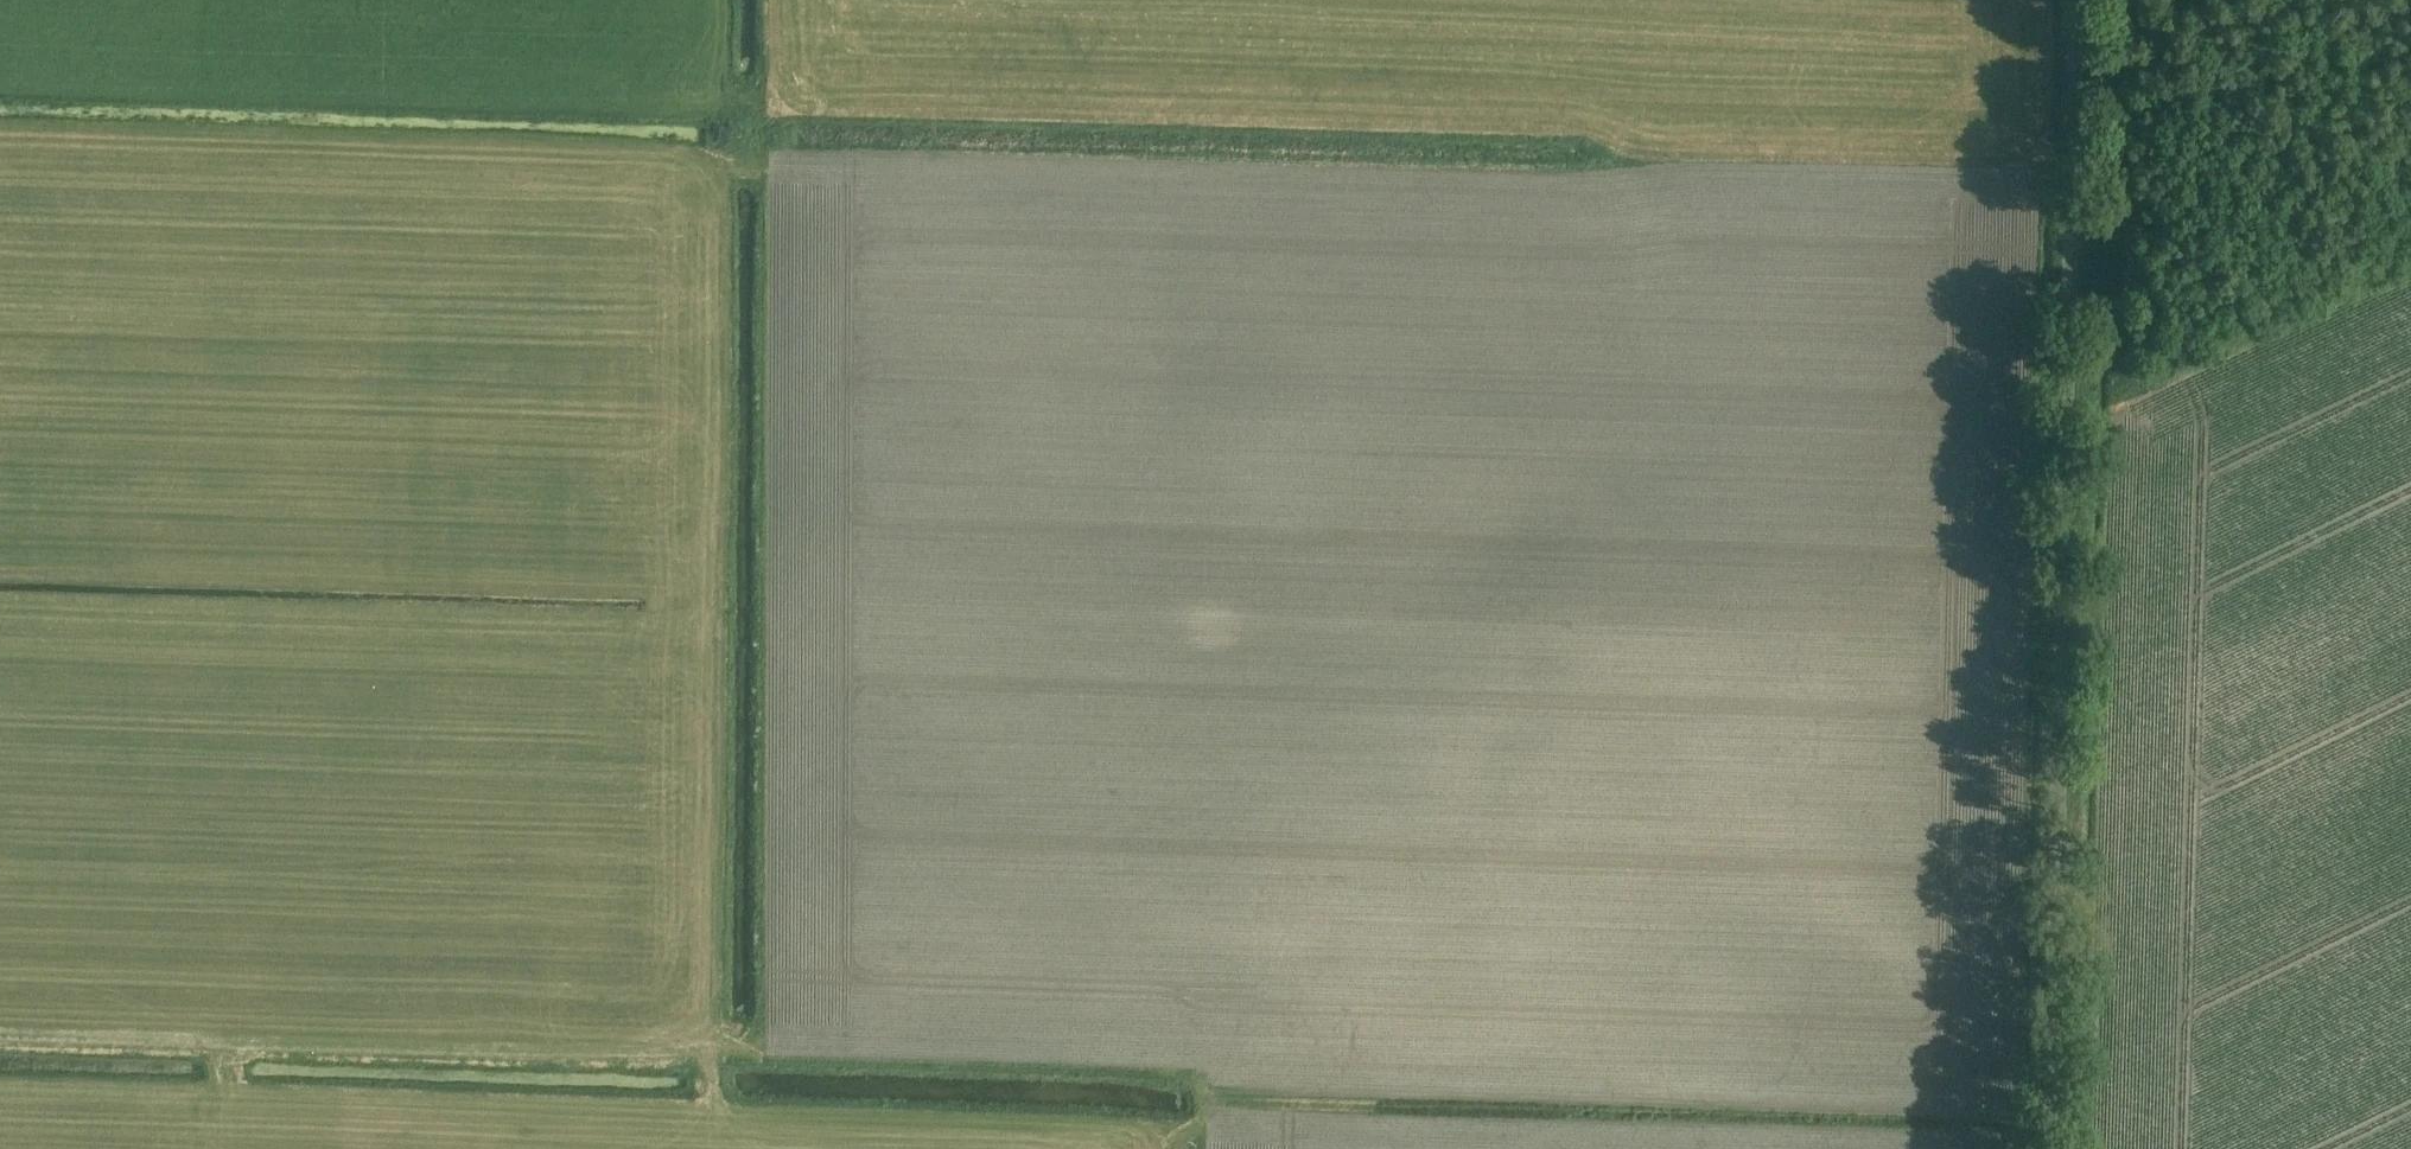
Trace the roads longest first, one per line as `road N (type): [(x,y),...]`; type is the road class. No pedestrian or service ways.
road 1 (track): [(0,1040),(653,1062),(723,1056),(1139,1064),(1205,1080),(1204,1148)]
road 2 (unclassified): [(2076,0),(2051,1148)]

